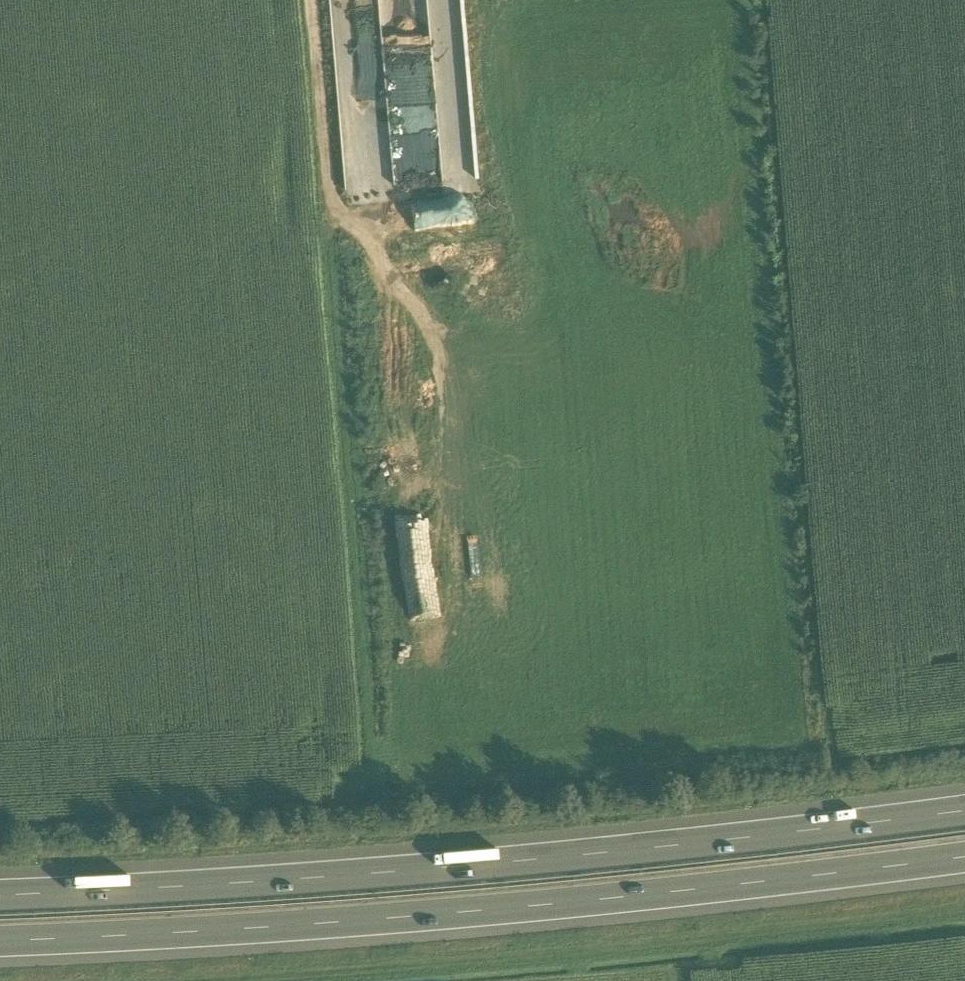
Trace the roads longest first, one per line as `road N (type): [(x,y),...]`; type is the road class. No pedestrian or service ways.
road 1 (motorway): [(964,814),(334,882),(0,899)]
road 2 (motorway): [(0,946),(341,929),(964,863)]
road 3 (track): [(964,909),(258,980)]

